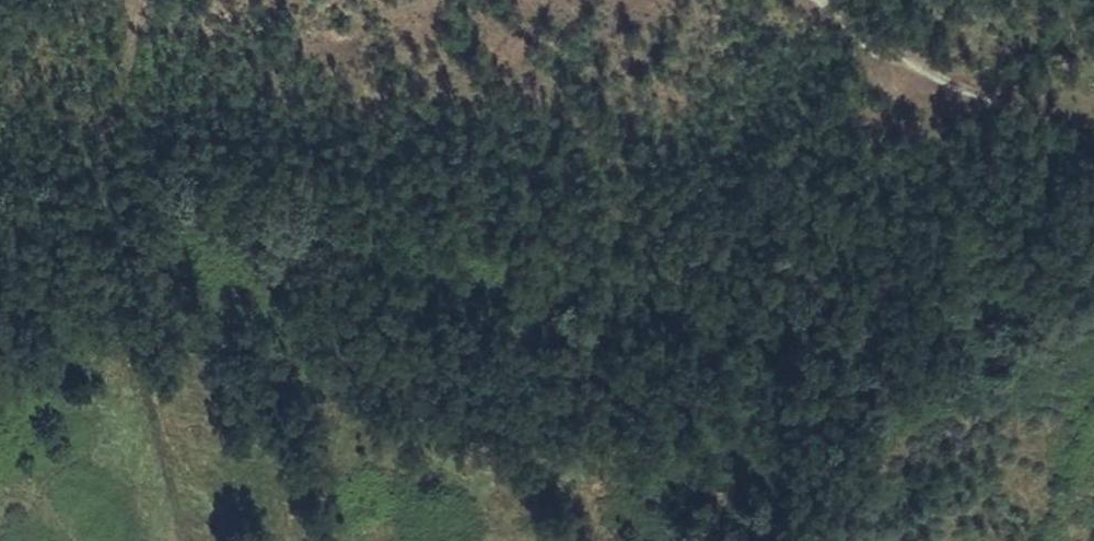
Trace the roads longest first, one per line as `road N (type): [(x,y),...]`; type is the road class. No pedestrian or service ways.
road 1 (track): [(824,0),(940,80),(1093,140)]

